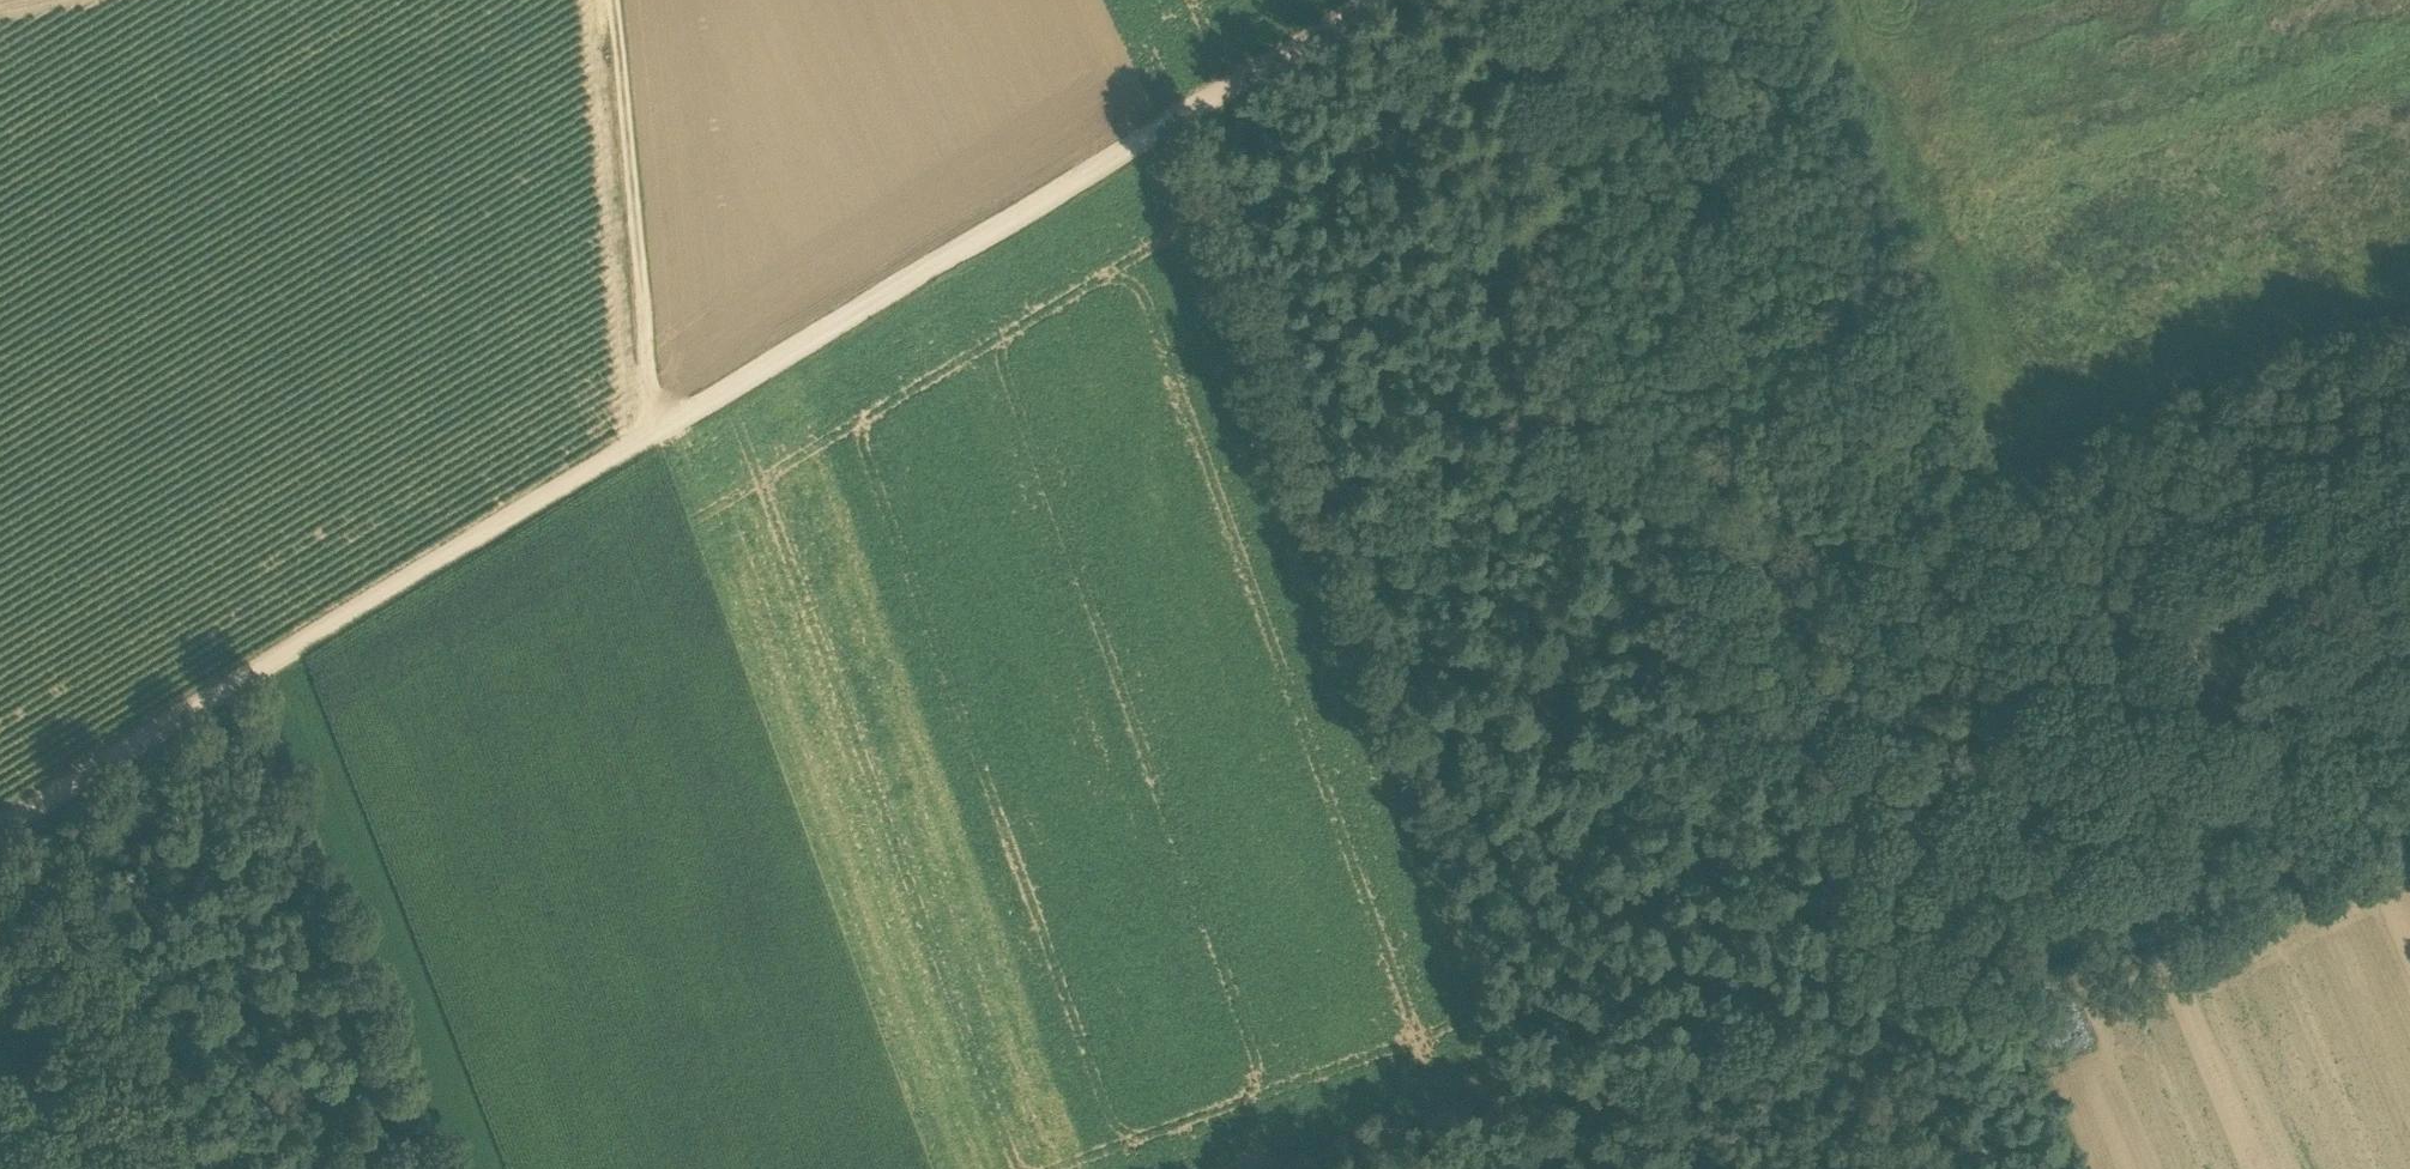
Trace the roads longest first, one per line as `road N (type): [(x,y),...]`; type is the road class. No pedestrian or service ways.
road 1 (track): [(1378,0),(658,421),(0,833)]
road 2 (track): [(615,0),(658,421)]

